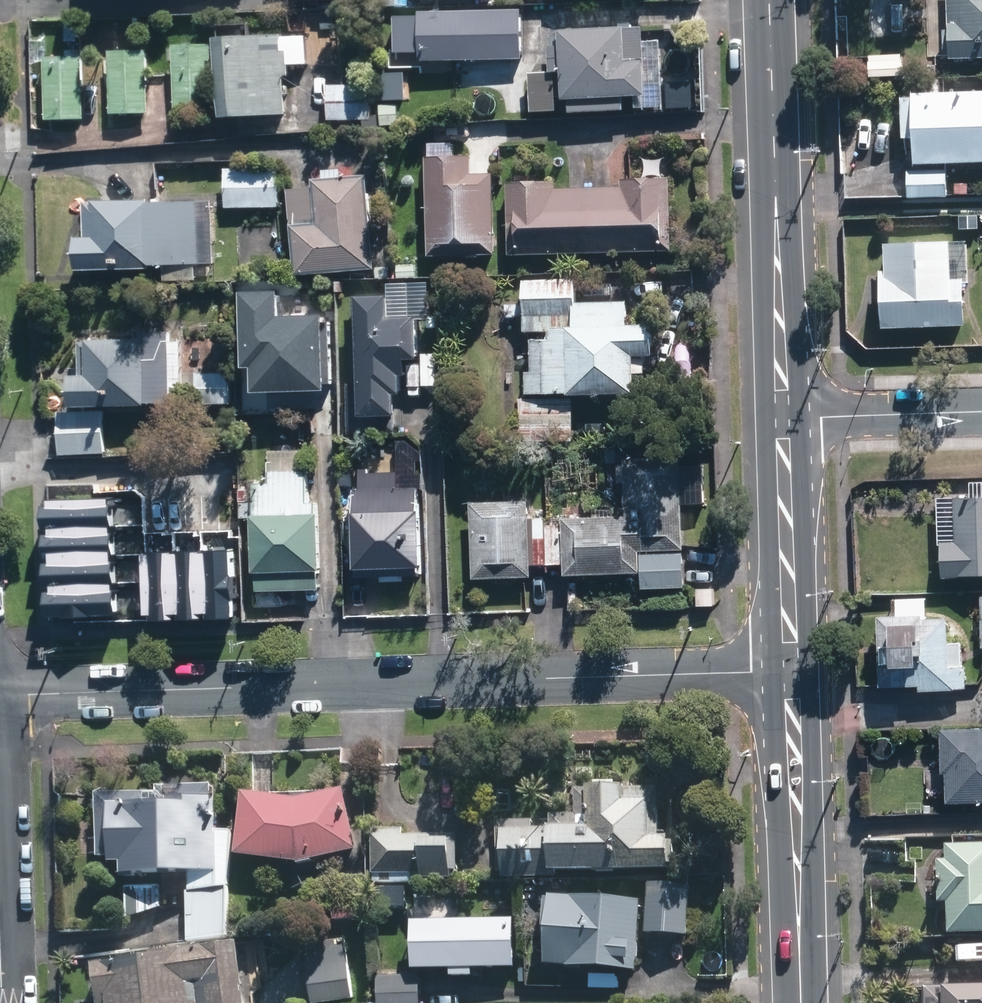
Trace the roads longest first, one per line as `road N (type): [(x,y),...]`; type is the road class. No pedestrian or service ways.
road 1 (residential): [(0,696),(789,674)]
road 2 (primary): [(769,0),(783,417)]
road 3 (primary): [(789,674),(804,1002)]
road 4 (primary): [(783,417),(789,674)]
road 5 (residential): [(783,417),(981,412)]

